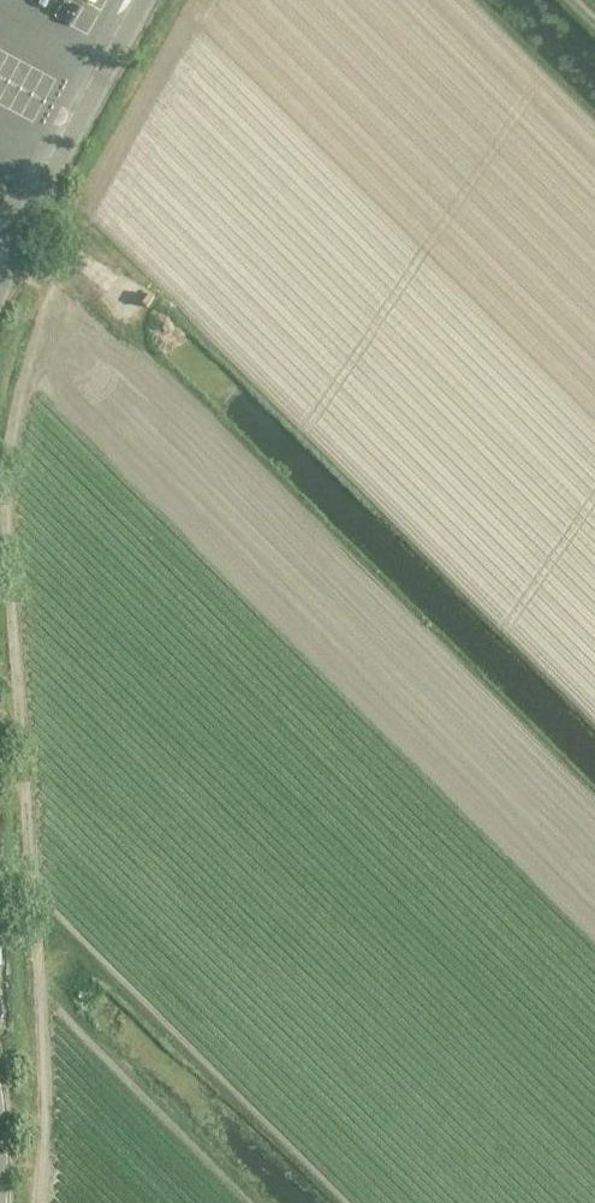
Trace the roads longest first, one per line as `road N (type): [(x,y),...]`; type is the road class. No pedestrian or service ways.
road 1 (unclassified): [(0,273),(147,0)]

